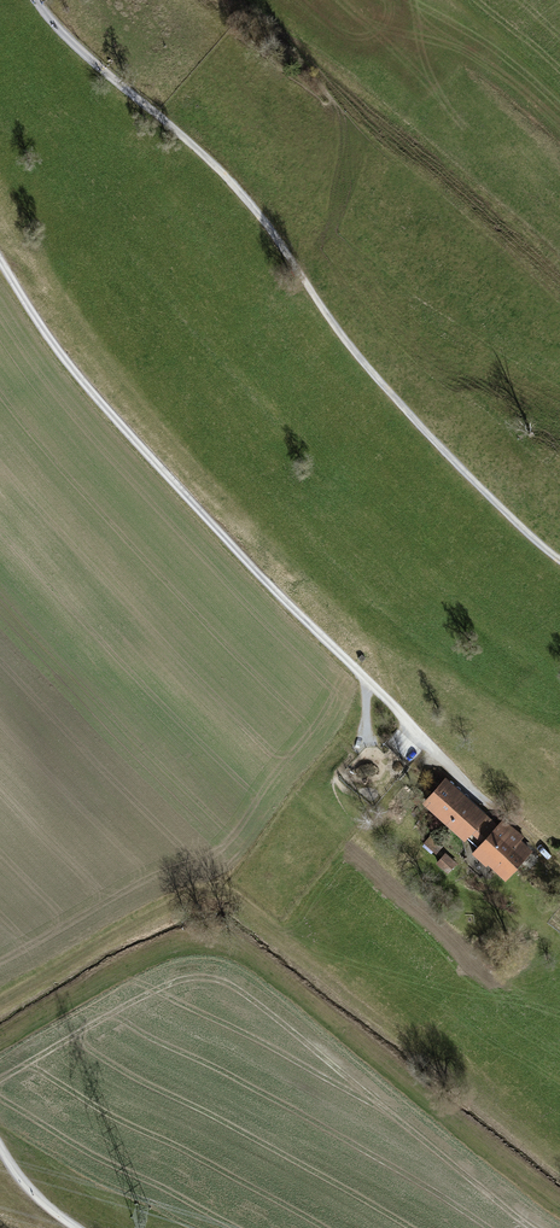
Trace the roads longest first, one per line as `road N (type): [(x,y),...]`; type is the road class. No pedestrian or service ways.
road 1 (track): [(0,260),(88,389),(267,582),(541,849)]
road 2 (track): [(36,0),(85,55),(229,179),(358,356),(559,561)]

